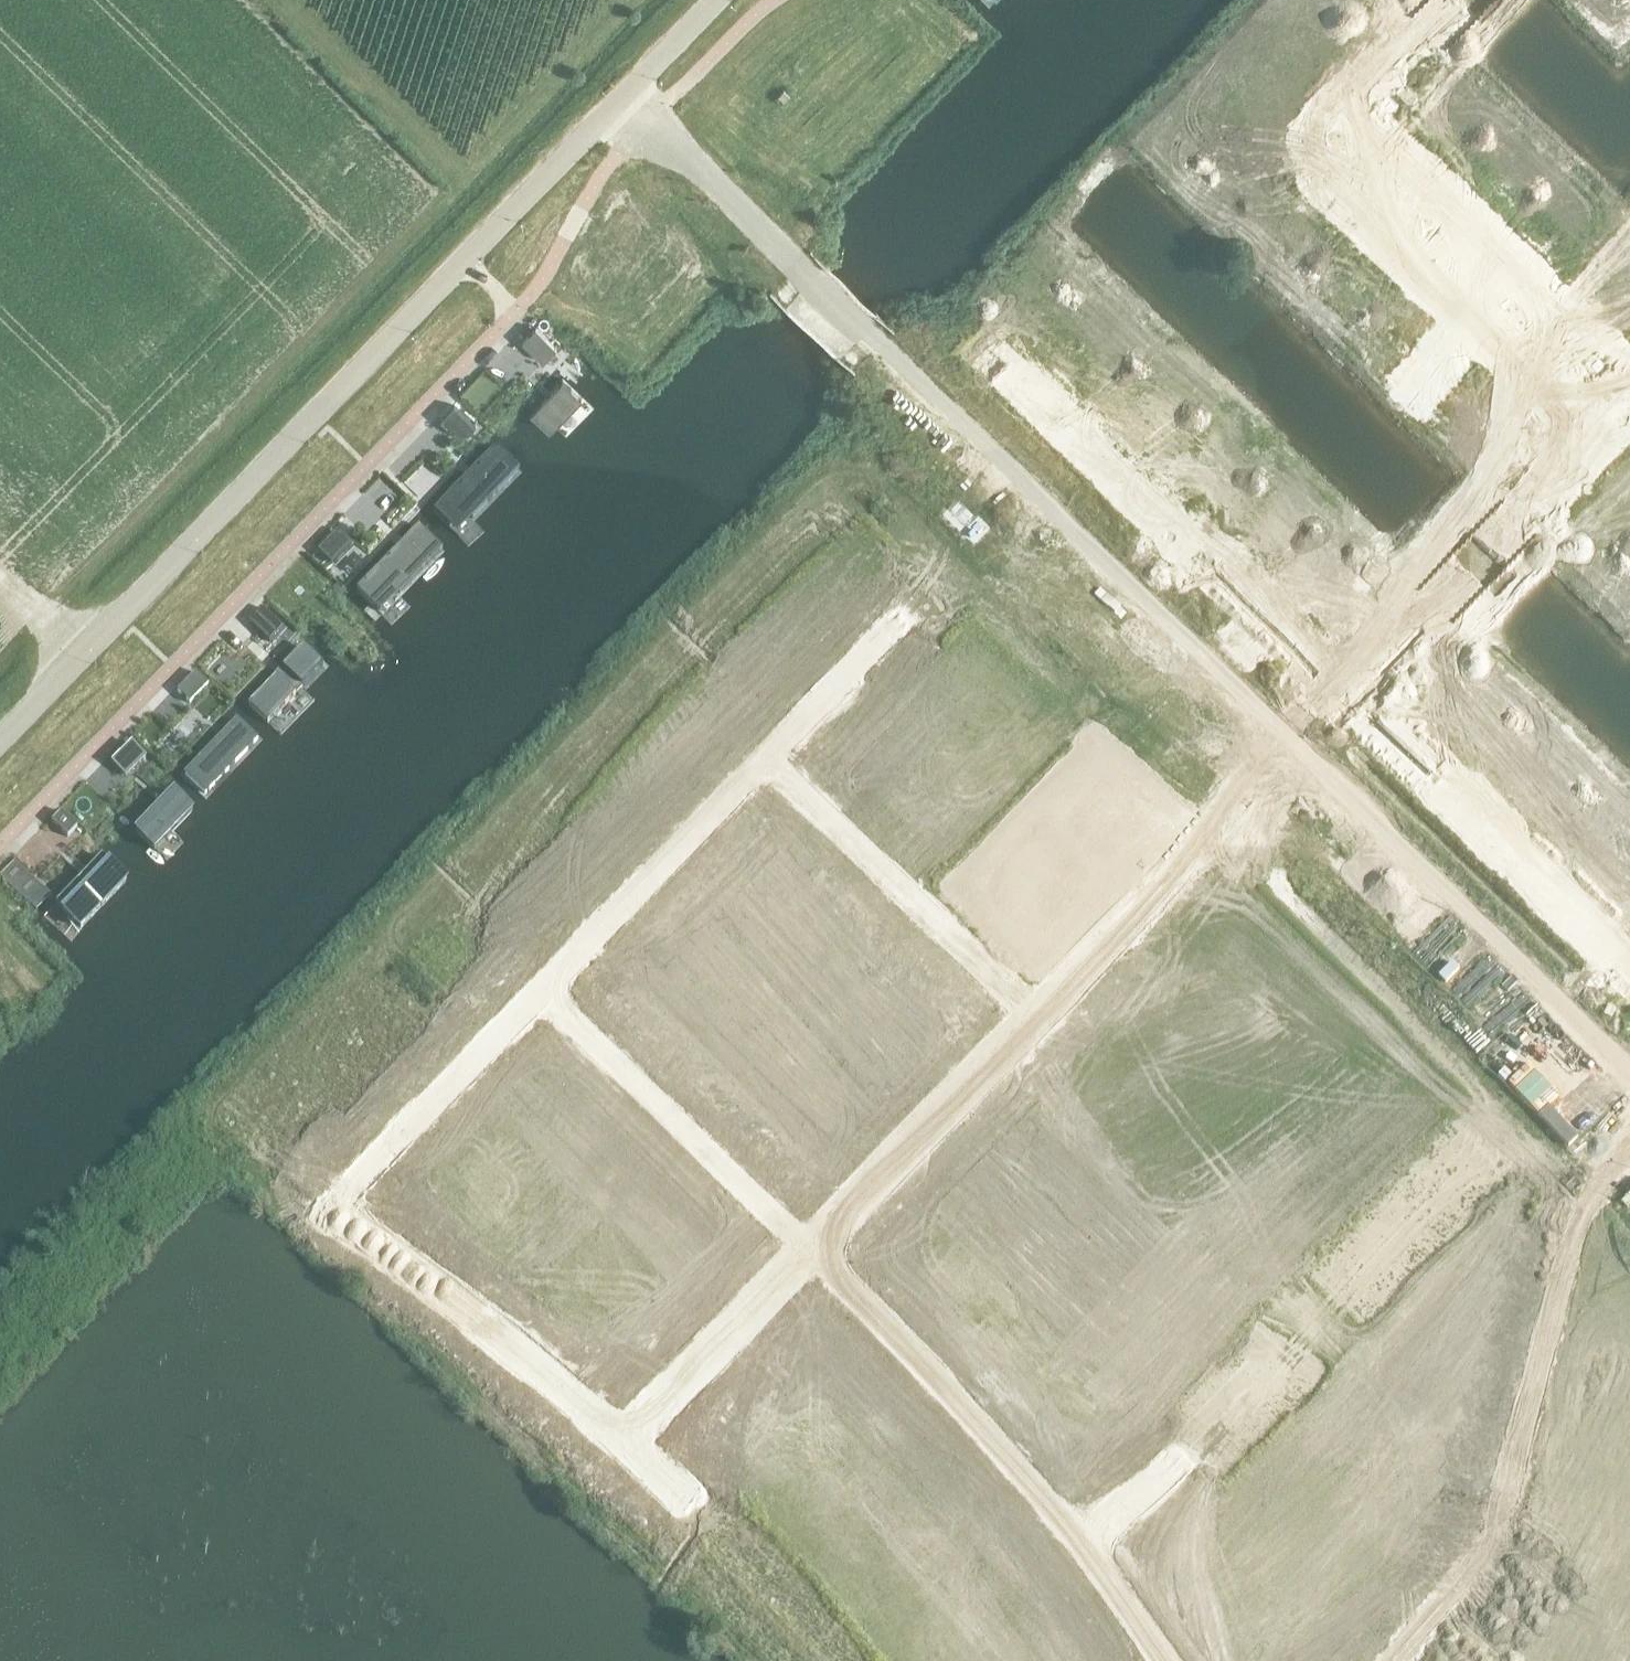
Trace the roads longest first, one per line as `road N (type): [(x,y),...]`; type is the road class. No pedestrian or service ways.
road 1 (unclassified): [(624,92),(0,742)]
road 2 (residential): [(622,1441),(332,1213),(539,996)]
road 3 (residential): [(1301,754),(864,333)]
road 4 (residential): [(1453,0),(1325,116),(1629,407)]
road 5 (residential): [(1387,1660),(1517,1506),(1581,1217),(1629,1146)]
road 6 (residential): [(1080,1549),(1193,1450),(1495,1144)]
road 7 (residential): [(1348,703),(996,365)]
road 8 (residential): [(1629,1071),(1301,754)]
road 9 (residential): [(808,1253),(973,1421),(1080,1549)]
road 10 (residential): [(1348,703),(1629,421)]
road 11 (residential): [(1627,978),(1348,703)]
road 12 (residential): [(767,758),(1041,1017)]
road 13 (residential): [(539,996),(808,1253)]
road 14 (residential): [(1041,1017),(1301,754)]
road 15 (residential): [(624,92),(864,333)]
road 16 (residential): [(808,1253),(1041,1017)]
road 17 (residential): [(539,996),(767,758)]
road 18 (residential): [(622,1441),(808,1253)]
road 19 (residential): [(691,1505),(825,1660)]
road 20 (residential): [(767,758),(898,621)]
road 21 (residential): [(1080,1549),(1162,1660)]
road 22 (unclassified): [(624,92),(714,0)]

